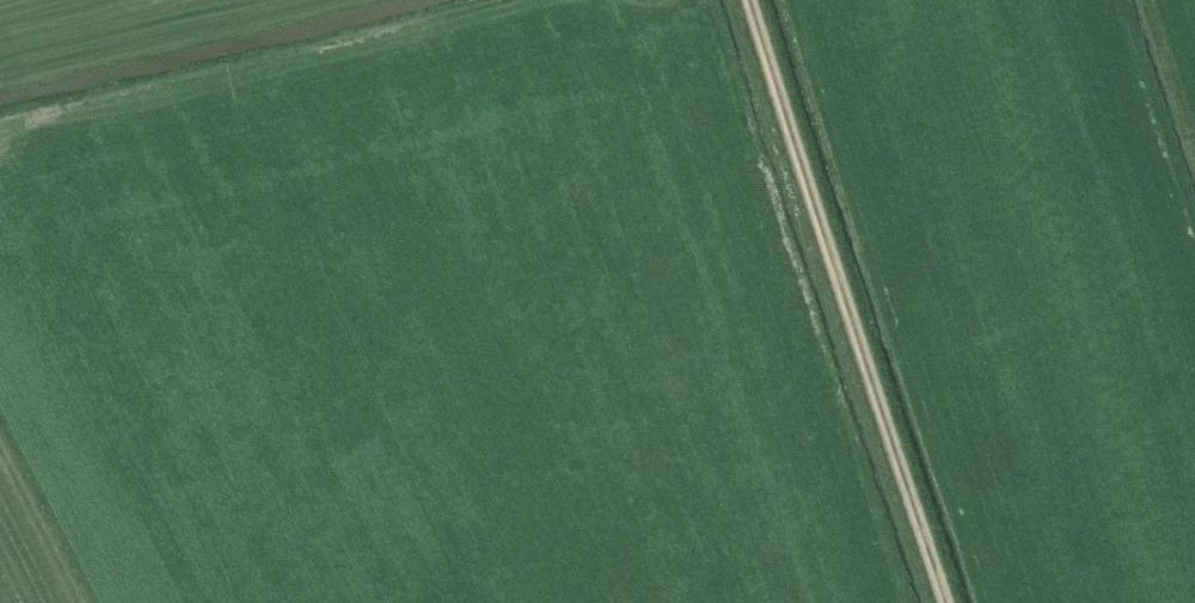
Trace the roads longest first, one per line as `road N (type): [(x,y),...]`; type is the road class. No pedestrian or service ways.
road 1 (track): [(747,0),(947,602)]

